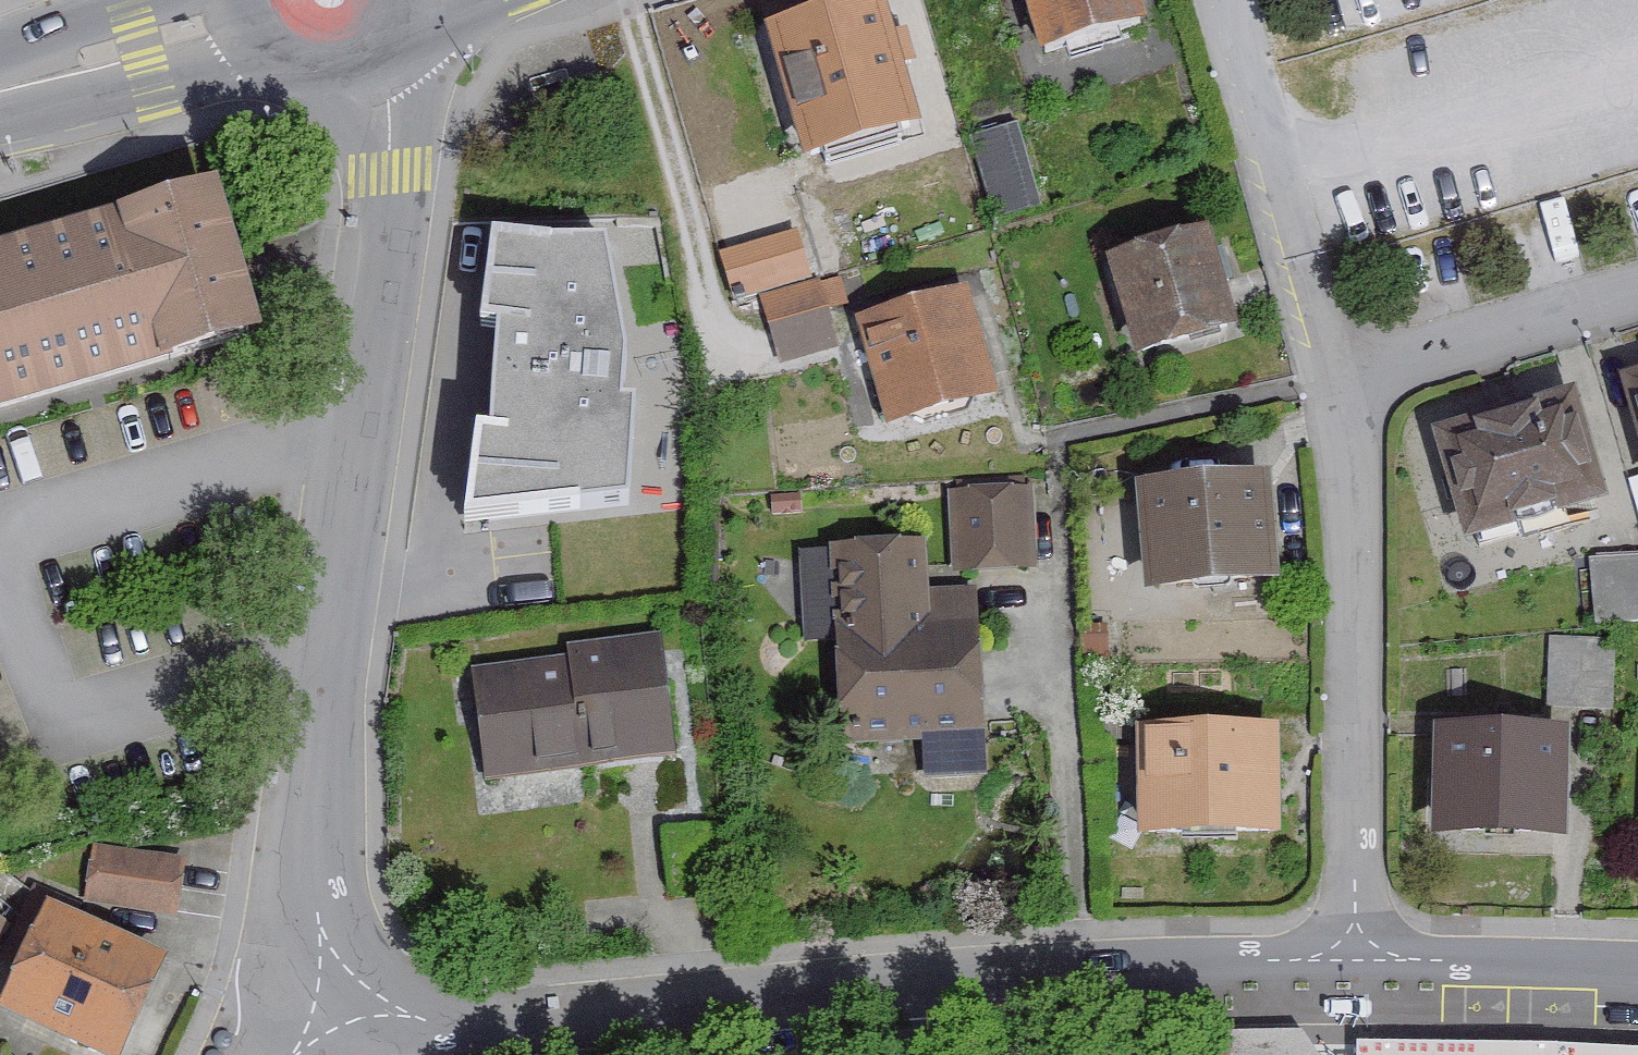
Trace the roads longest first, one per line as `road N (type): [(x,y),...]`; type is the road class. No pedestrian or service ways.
road 1 (trunk): [(1016,1054),(592,203),(500,0)]
road 2 (residential): [(1366,960),(999,975),(510,1020),(350,1011)]
road 3 (residential): [(383,86),(389,102),(385,176),(311,749),(310,892),(350,1011)]
road 4 (residential): [(1637,301),(1349,388),(1366,960)]
road 5 (residential): [(1637,971),(1366,960)]
road 6 (secondary): [(8,90),(249,66)]
road 7 (secondary): [(170,0),(8,90)]
road 8 (secondary): [(249,66),(271,86),(327,102),(383,86)]

